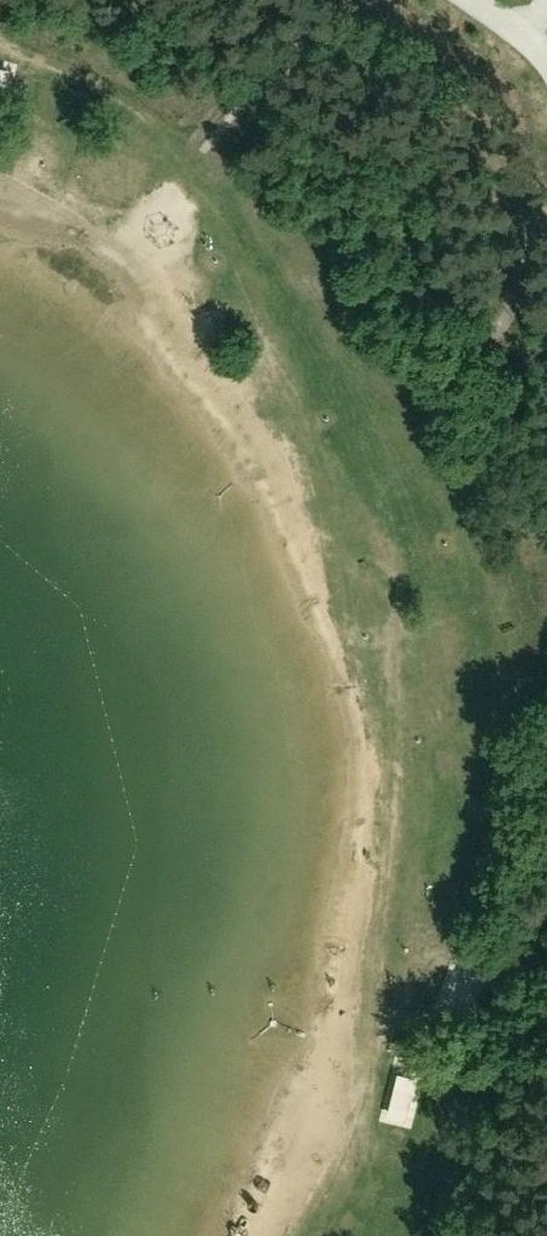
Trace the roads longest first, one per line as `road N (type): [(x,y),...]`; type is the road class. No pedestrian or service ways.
road 1 (track): [(546,904),(501,944),(421,1141),(392,1148),(371,1135),(358,1076),(403,671),(398,494),(307,315),(236,226),(97,91),(0,33)]
road 2 (unclassified): [(291,0),(430,90),(501,149),(546,205)]
road 3 (track): [(475,1235),(540,1110),(546,1079)]

